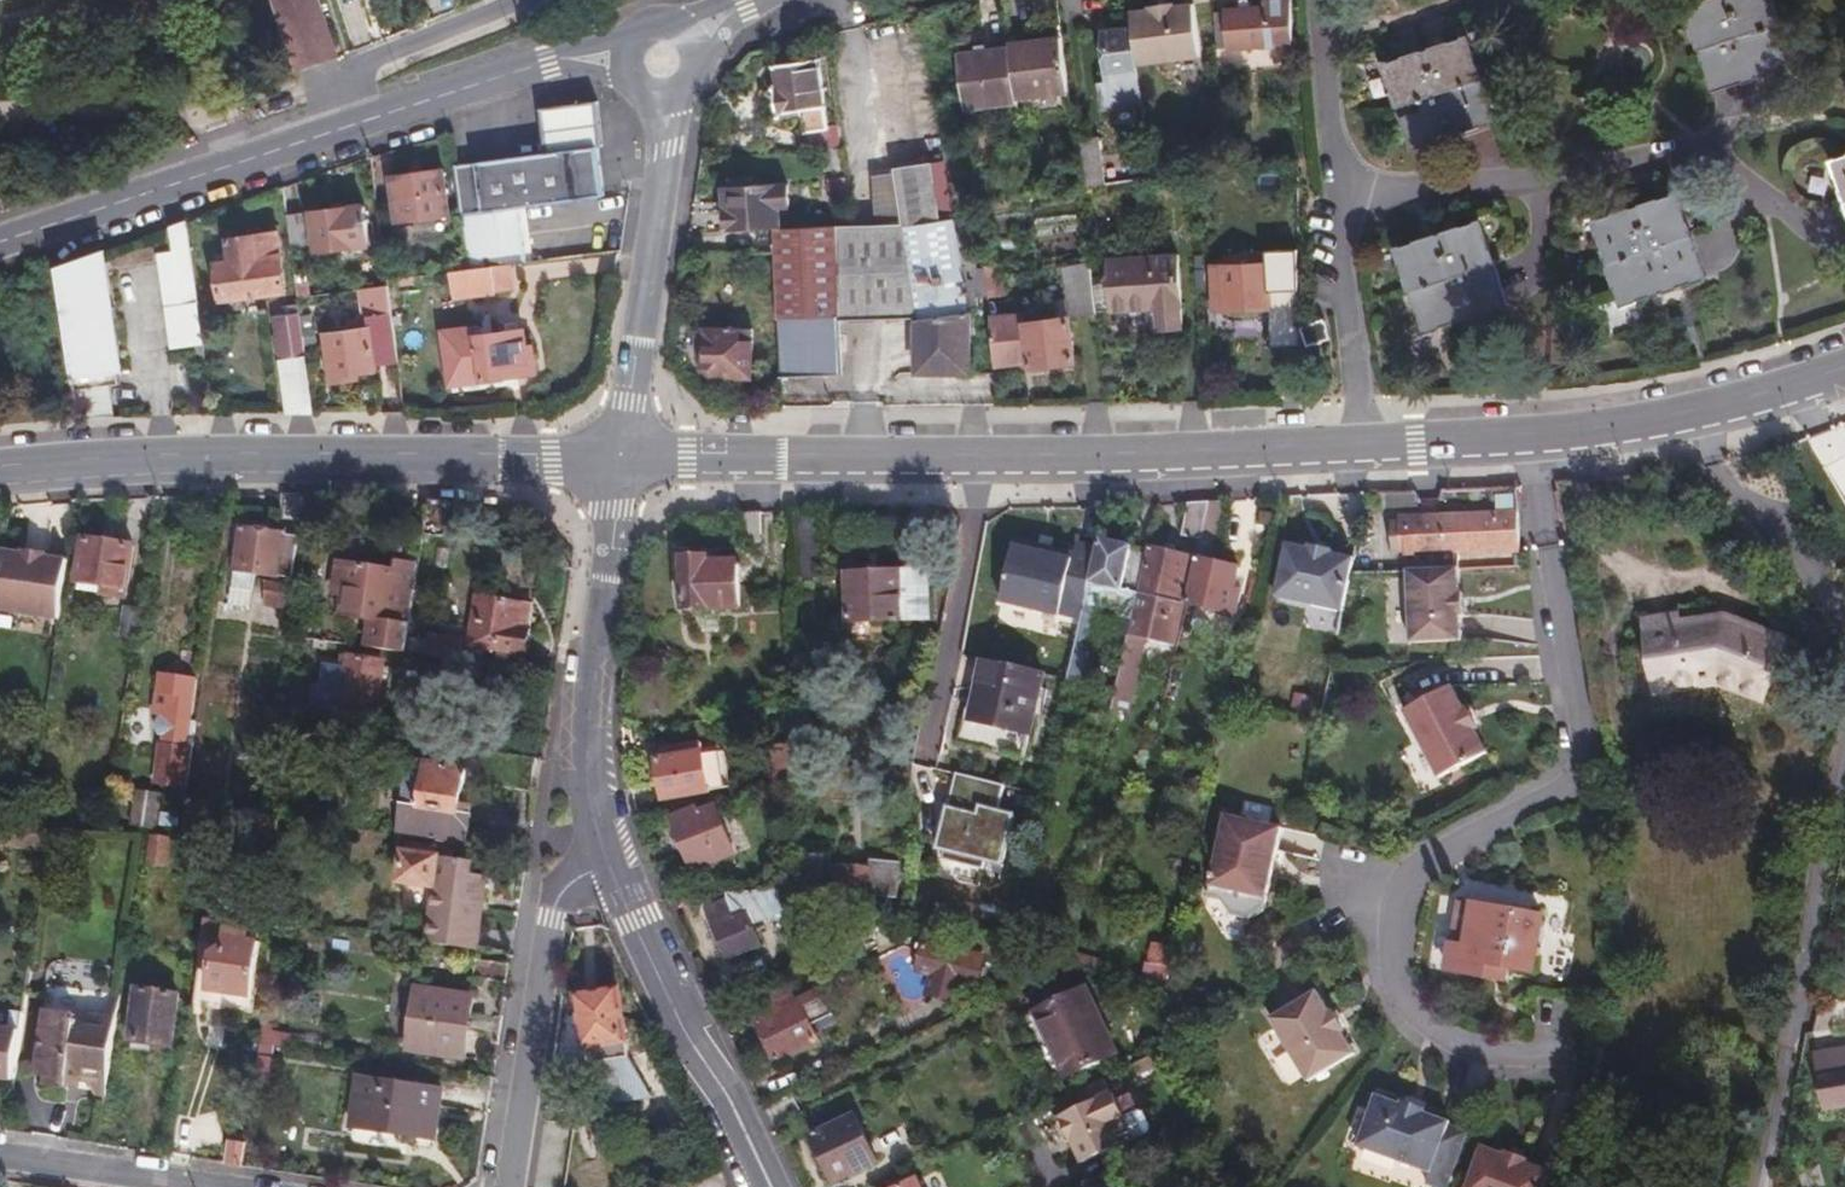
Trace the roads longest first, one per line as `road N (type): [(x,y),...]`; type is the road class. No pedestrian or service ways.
road 1 (secondary): [(618,454),(1525,439),(1673,418),(1844,371)]
road 2 (tertiary): [(623,62),(547,62),(0,243)]
road 3 (secondary): [(0,470),(618,454)]
road 4 (residential): [(618,454),(581,722),(599,842)]
road 5 (residential): [(599,842),(765,1186)]
road 6 (residential): [(599,842),(563,875),(548,906),(504,1186)]
road 7 (unclassified): [(672,101),(618,454)]
road 8 (residential): [(0,1158),(196,1186)]

